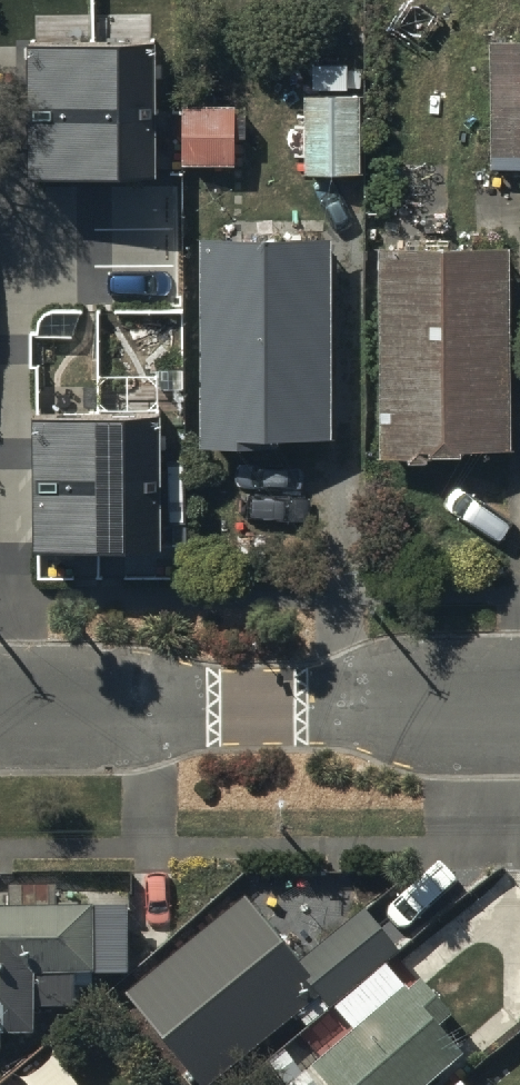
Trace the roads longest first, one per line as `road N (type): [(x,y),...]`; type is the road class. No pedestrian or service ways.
road 1 (residential): [(519,705),(0,710)]

